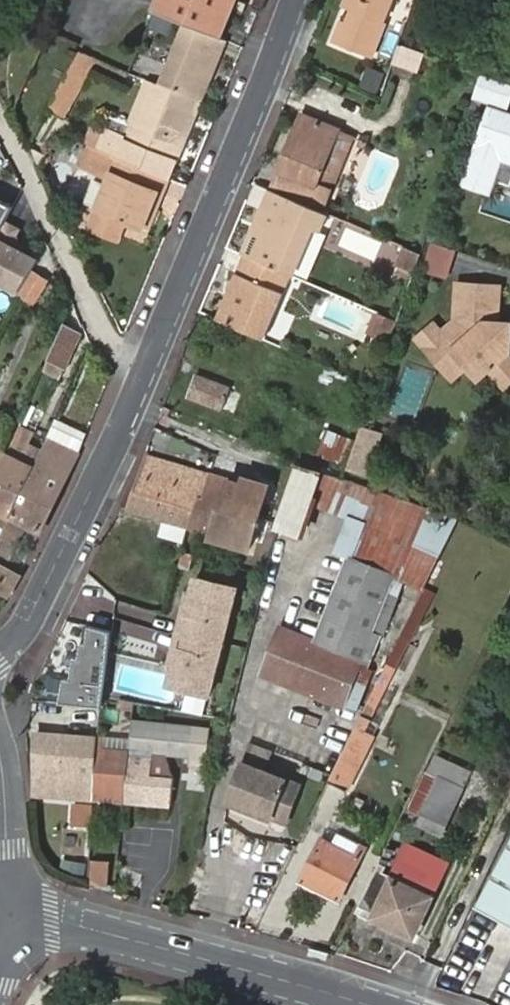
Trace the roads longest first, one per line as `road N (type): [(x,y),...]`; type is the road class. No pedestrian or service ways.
road 1 (residential): [(0,653),(25,624),(137,390),(292,0)]
road 2 (tertiary): [(6,907),(361,1004)]
road 3 (tertiary): [(0,761),(6,907)]

